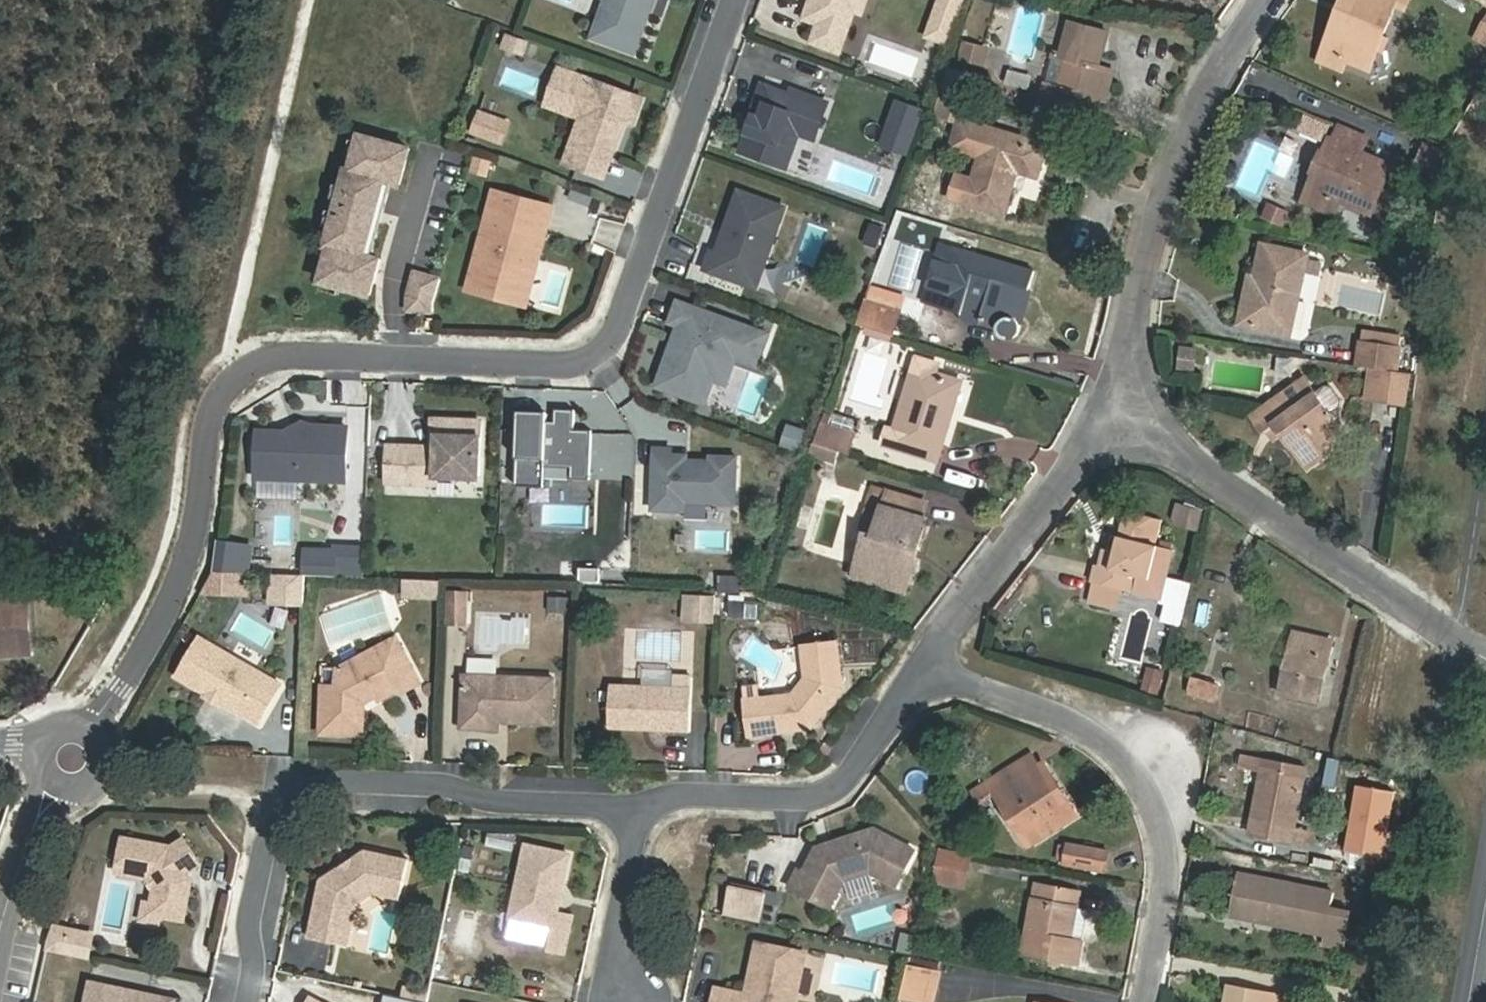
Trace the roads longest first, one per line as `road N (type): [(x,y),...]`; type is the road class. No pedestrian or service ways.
road 1 (residential): [(90,729),(171,600),(198,508),(211,412),(241,369),(291,353),(573,365),(607,345),(732,0)]
road 2 (residential): [(255,1001),(257,921),(275,841),(288,814),(317,791),(354,781),(451,788),(495,802),(646,808)]
road 3 (residential): [(1150,1001),(1172,861),(1166,821),(1145,779),(1101,735),(929,670)]
road 4 (residential): [(1268,0),(1231,53),(1171,173),(1130,334),(1130,418)]
road 5 (residential): [(1130,418),(1485,663)]
road 6 (residential): [(646,808),(686,795),(836,795),(929,670)]
road 7 (residential): [(929,670),(1083,449),(1130,418)]
road 8 (residential): [(631,1001),(620,941),(646,808)]
road 9 (residential): [(0,933),(54,790)]

